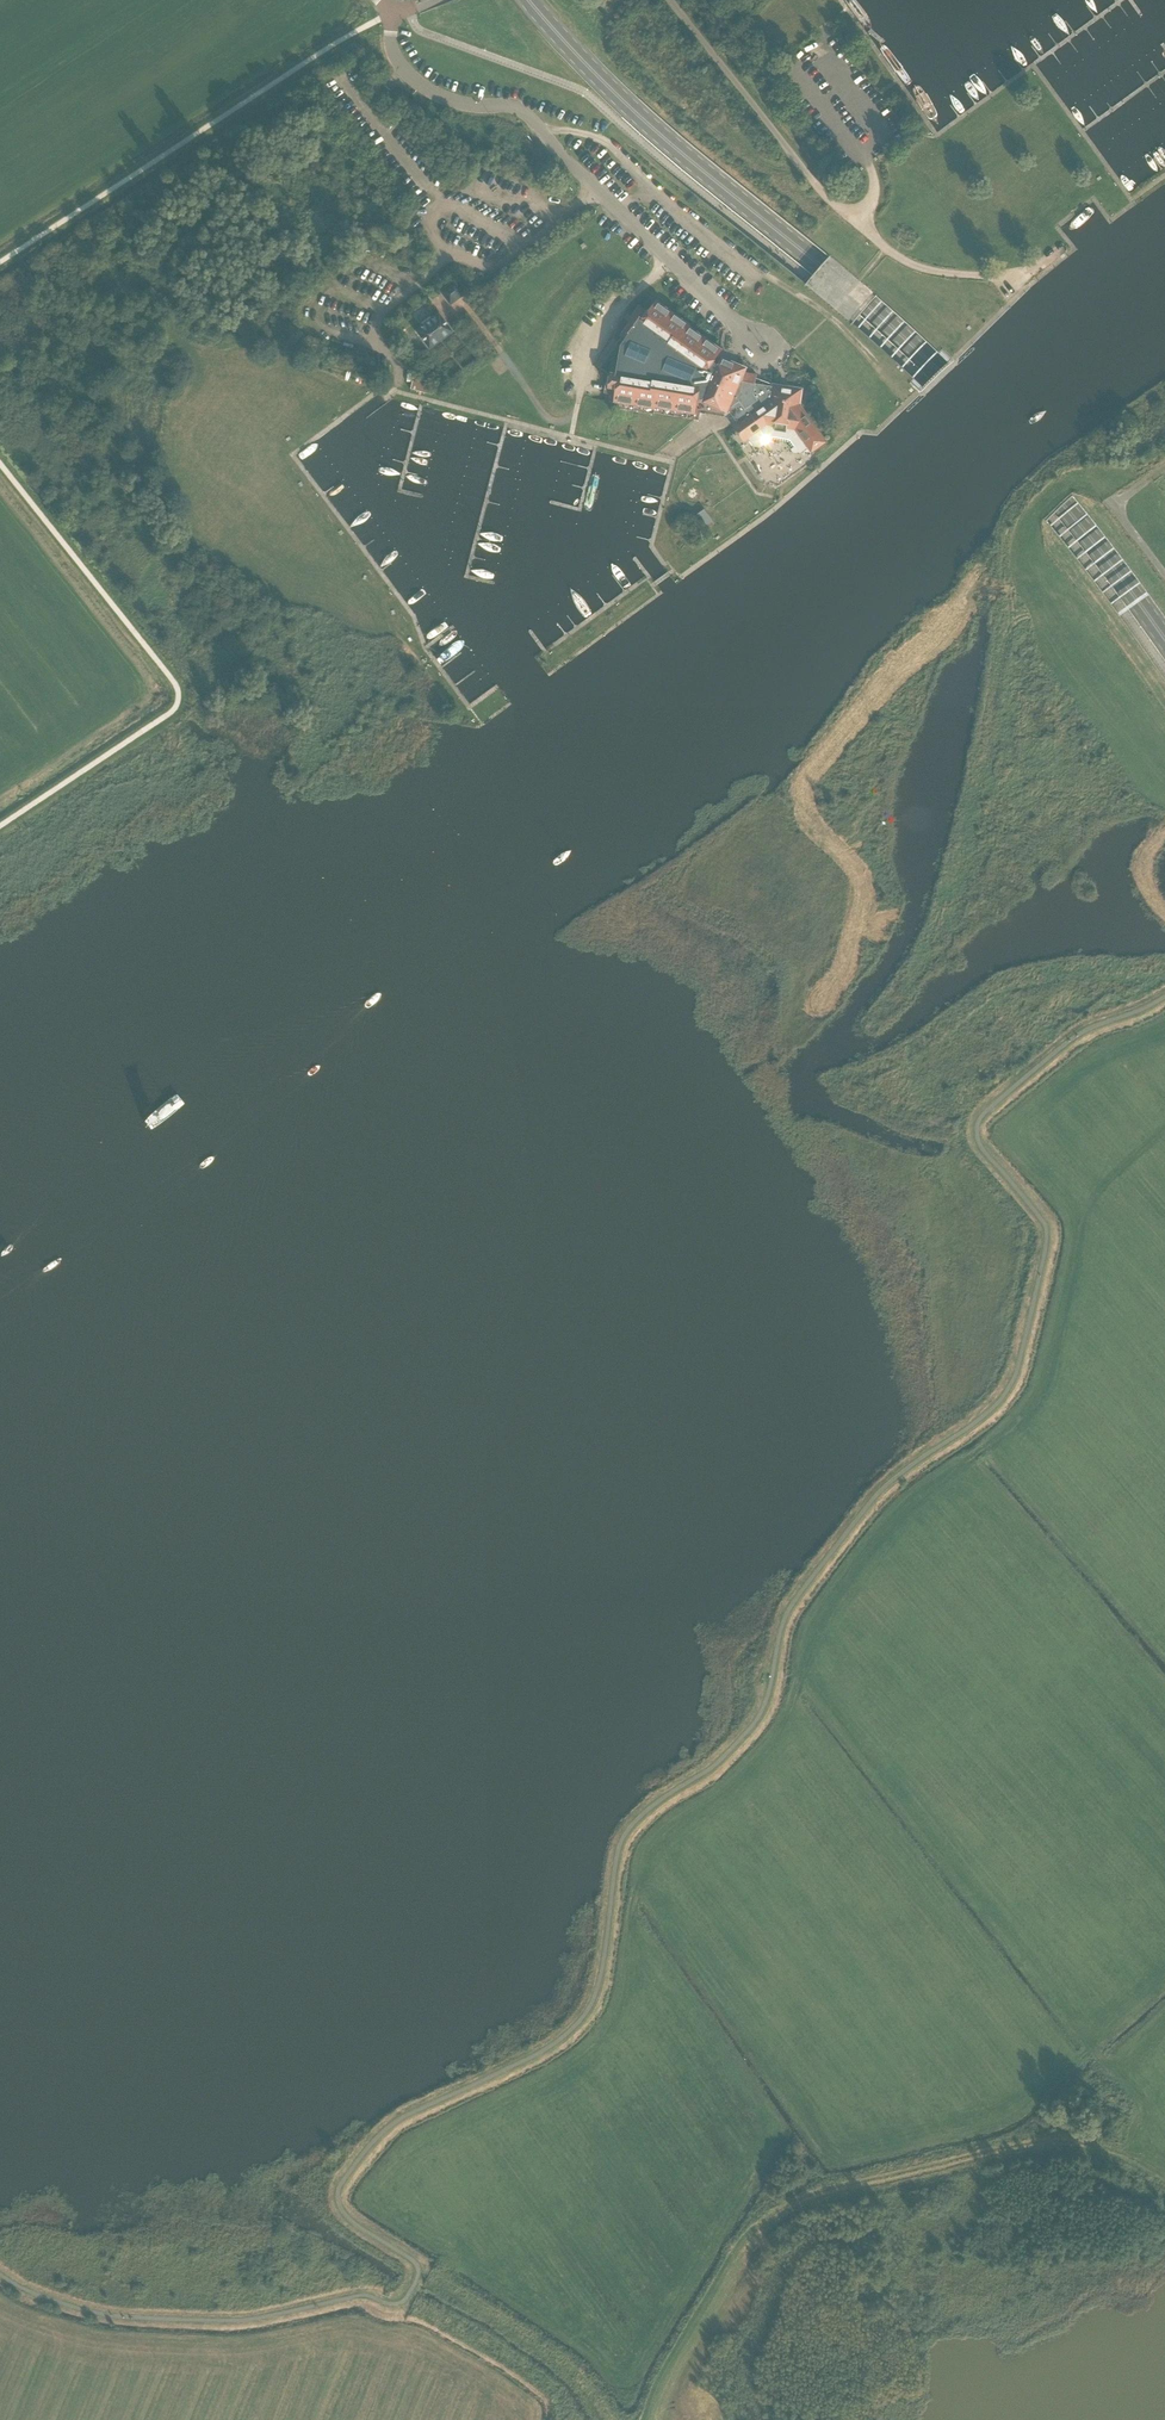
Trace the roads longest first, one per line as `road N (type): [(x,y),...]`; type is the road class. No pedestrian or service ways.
road 1 (trunk): [(1164,639),(1064,505),(942,373),(632,109),(529,0)]
road 2 (unclassified): [(1065,247),(1028,276),(948,273),(900,258),(814,187),(670,0)]
road 3 (unclassified): [(740,331),(520,110),(454,102),(405,72),(382,0)]

